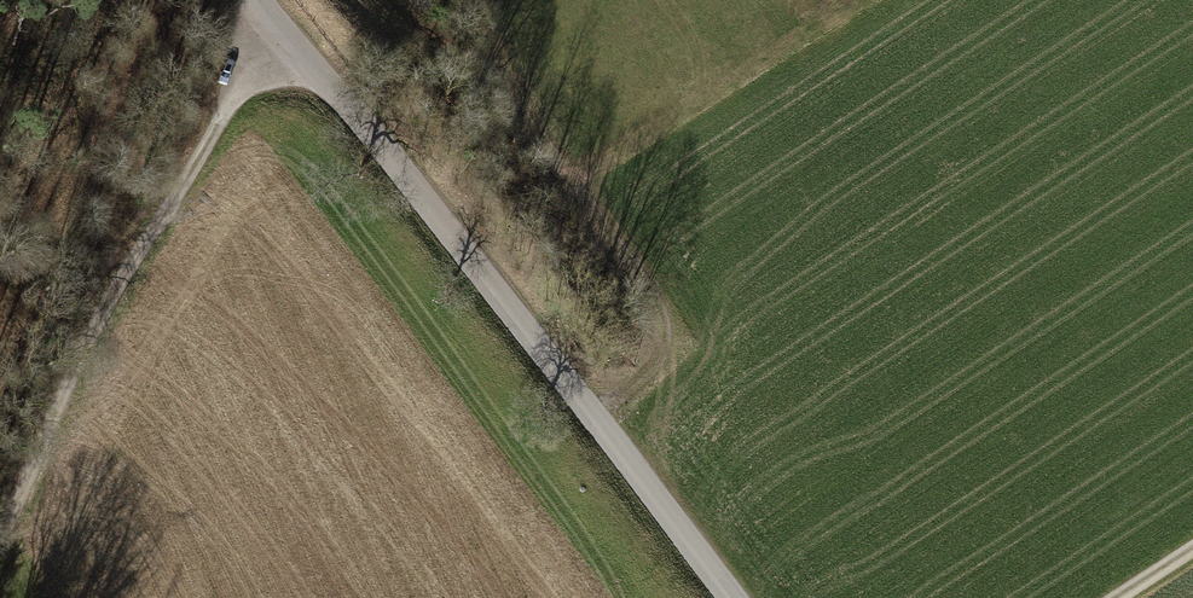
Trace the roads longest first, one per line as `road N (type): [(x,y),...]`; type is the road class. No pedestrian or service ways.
road 1 (tertiary): [(726,597),(254,0)]
road 2 (track): [(0,529),(222,112),(279,35)]
road 3 (track): [(588,417),(650,370),(663,334),(655,300),(510,89),(483,15)]

